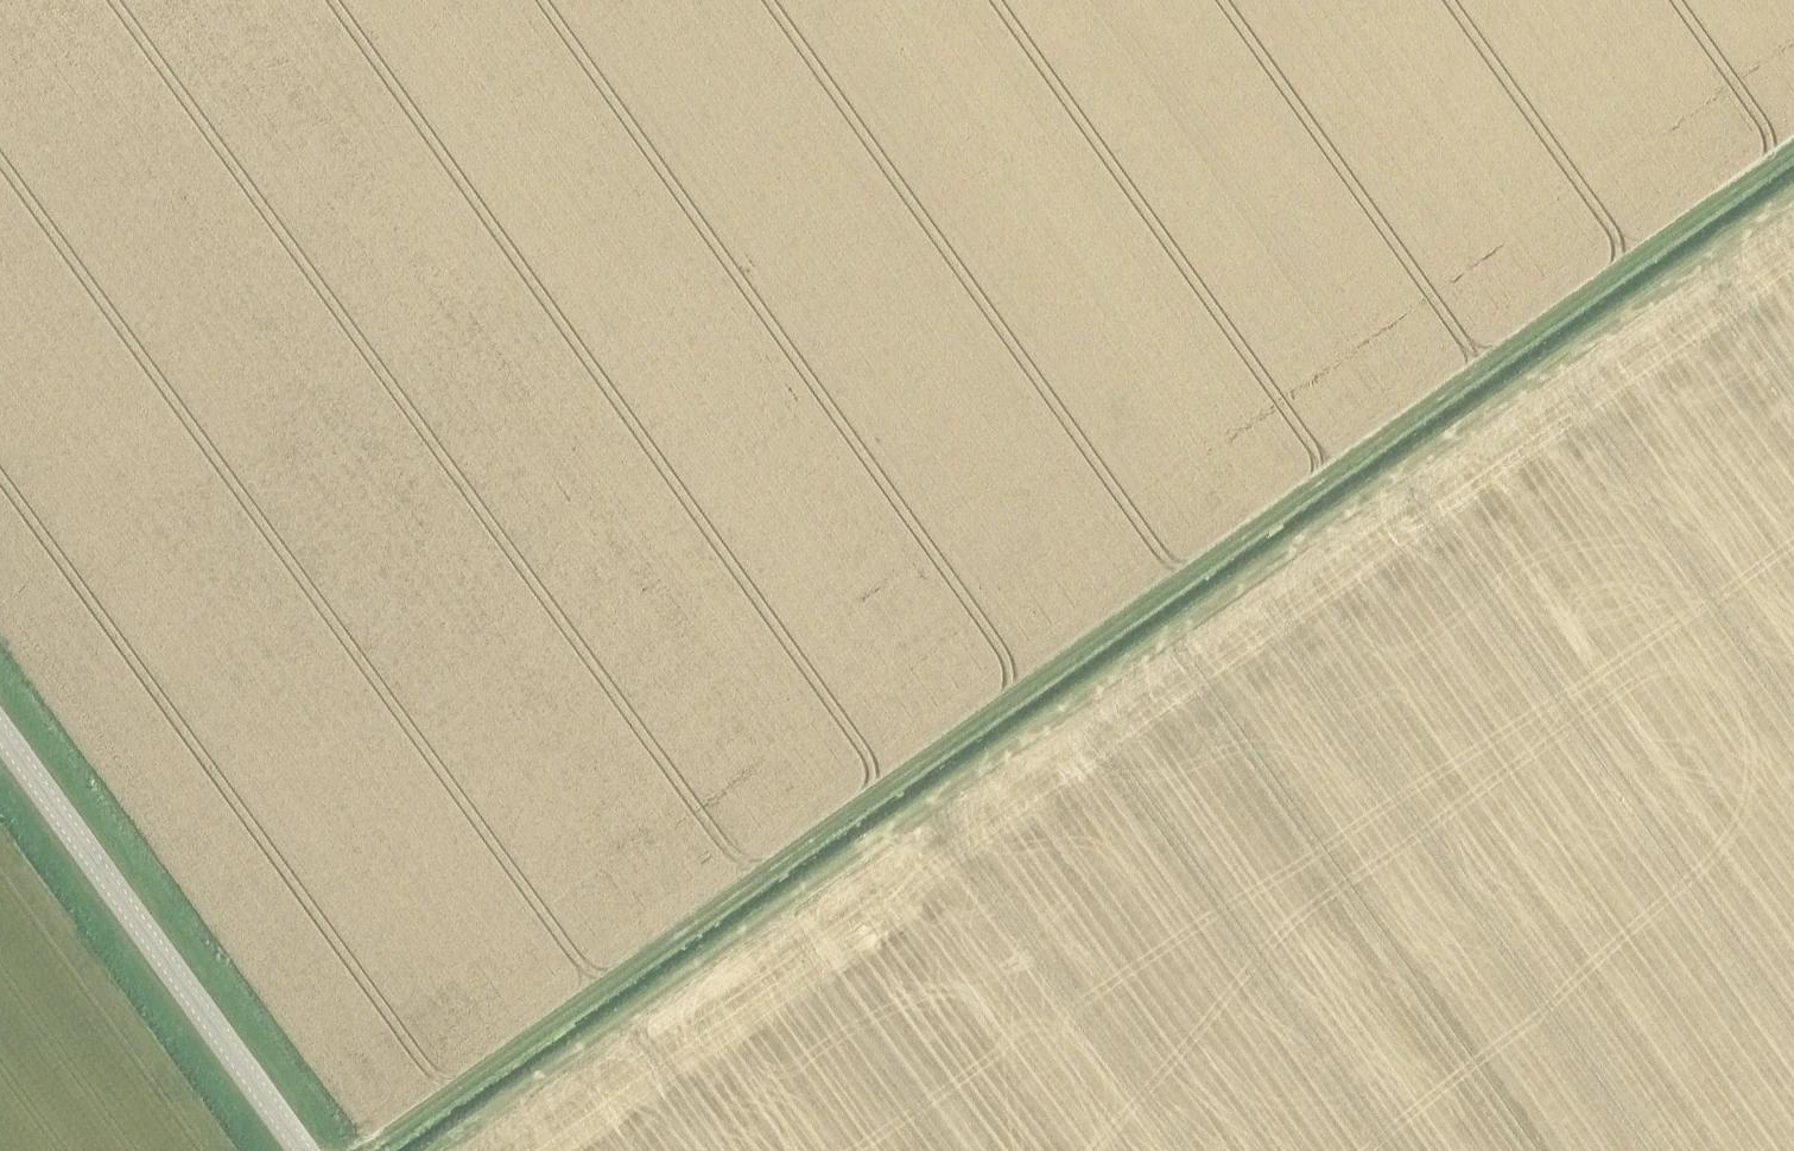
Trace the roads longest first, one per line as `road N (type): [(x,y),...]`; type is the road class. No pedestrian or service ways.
road 1 (tertiary): [(311,1150),(0,721)]

